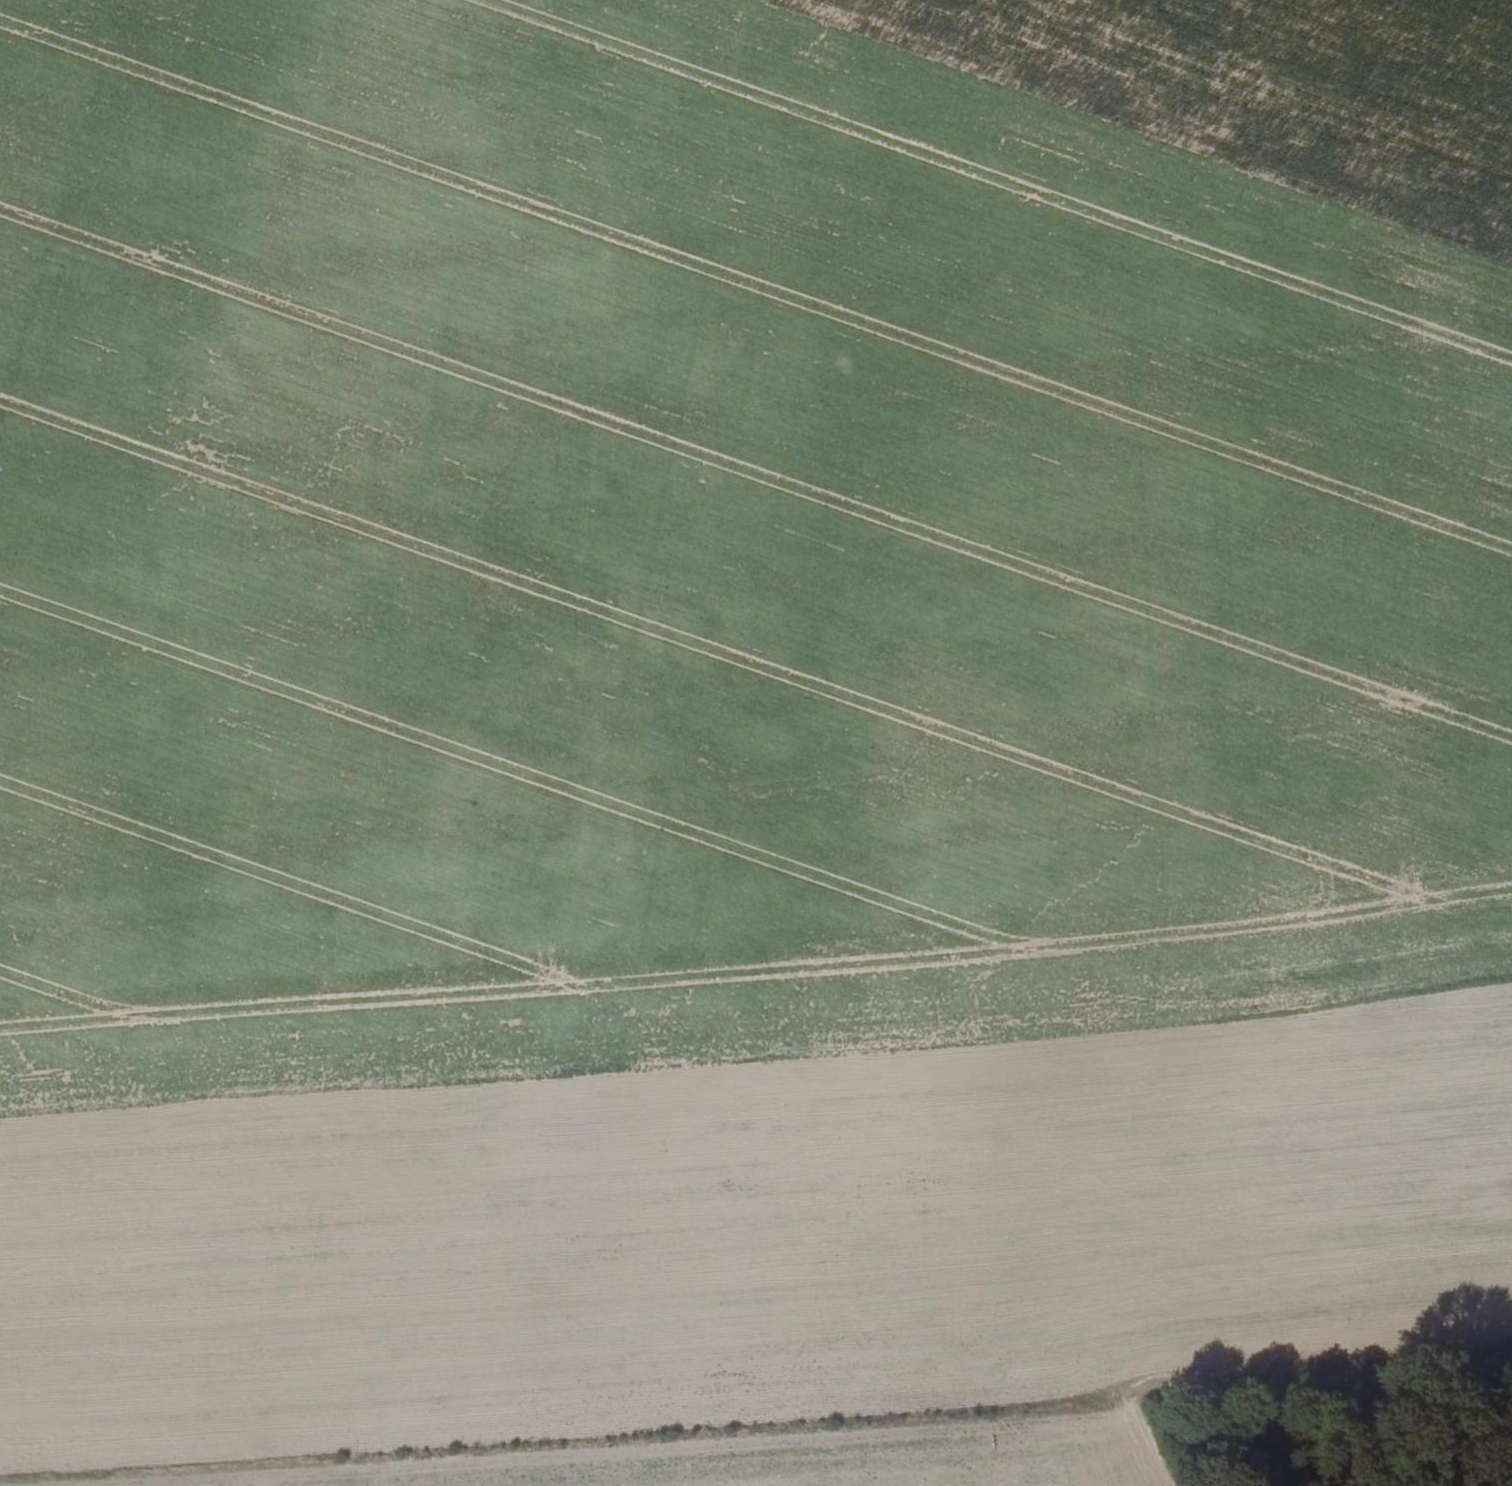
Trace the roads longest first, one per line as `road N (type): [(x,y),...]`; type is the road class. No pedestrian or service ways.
road 1 (track): [(1511,1368),(1153,1409)]

